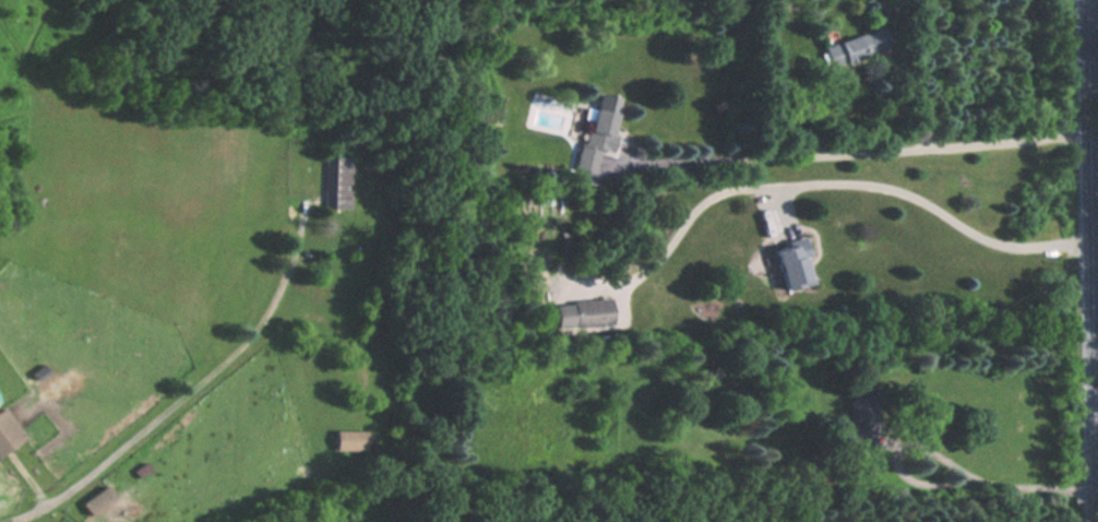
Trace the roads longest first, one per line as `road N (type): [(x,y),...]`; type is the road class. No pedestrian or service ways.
road 1 (tertiary): [(1095,521),(1091,0)]

